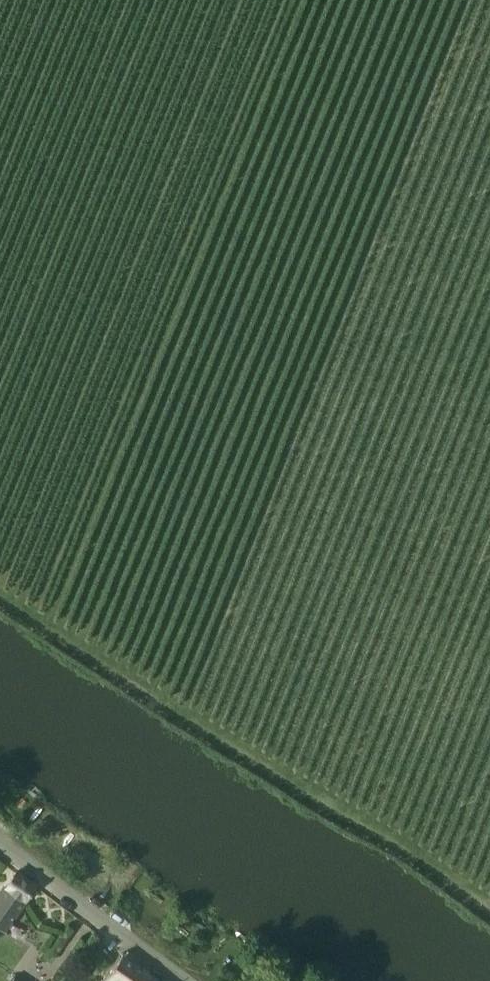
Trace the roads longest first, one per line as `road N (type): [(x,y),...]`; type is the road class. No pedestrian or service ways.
road 1 (unclassified): [(183,980),(0,842)]

